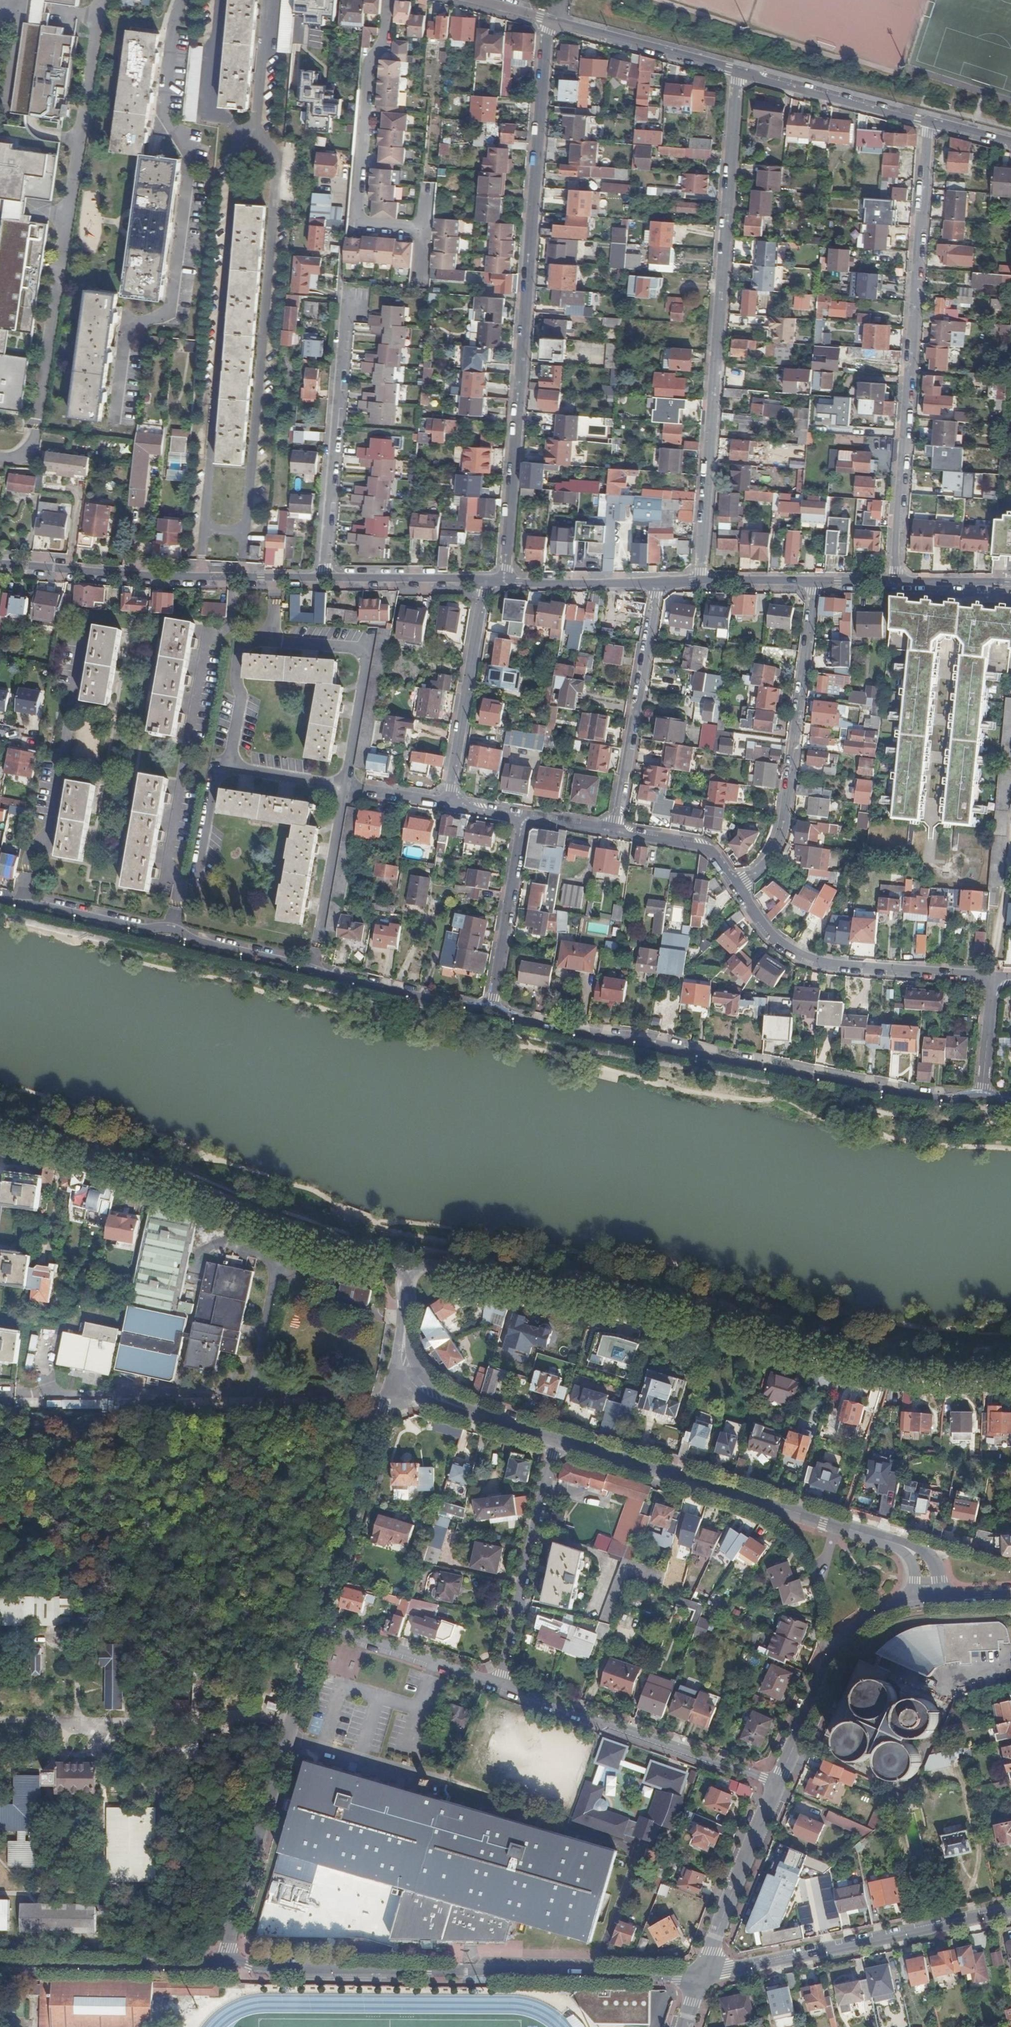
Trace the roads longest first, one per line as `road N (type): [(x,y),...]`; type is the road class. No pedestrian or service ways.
road 1 (residential): [(1010,1363),(891,1365),(747,1325),(724,1326),(657,1301),(443,1265),(406,1269)]
road 2 (residential): [(506,583),(551,21)]
road 3 (residential): [(738,71),(701,581)]
road 4 (residential): [(0,900),(169,928),(362,985),(492,1009)]
road 5 (residential): [(492,1009),(715,1061),(934,1098),(982,1096)]
road 6 (tertiary): [(702,1979),(264,1968),(225,1960)]
road 7 (residential): [(891,582),(929,123)]
road 8 (residential): [(406,1269),(288,1234),(0,1126)]
road 9 (residential): [(891,1541),(555,1440)]
road 10 (residential): [(320,1625),(225,1960)]
road 11 (residential): [(737,887),(773,855),(783,833),(816,581)]
road 12 (residential): [(325,578),(0,564)]
road 13 (tertiary): [(1010,1913),(702,1979)]
road 14 (residential): [(498,1685),(779,1784)]
road 15 (residential): [(425,226),(355,219),(368,63),(382,40),(387,0)]
road 16 (residential): [(993,979),(823,962),(773,936),(737,887)]
road 17 (residential): [(325,578),(346,296)]
road 18 (residential): [(408,1370),(386,1412),(320,1625)]
road 19 (residential): [(498,1685),(555,1440)]
road 20 (residential): [(616,831),(658,583)]
road 21 (residential): [(779,1784),(843,1643),(861,1624),(912,1601)]
road 22 (residential): [(486,581),(448,805)]
road 23 (tertiary): [(225,1960),(203,1967),(0,1962)]
road 24 (residential): [(702,1979),(779,1784)]
road 25 (residential): [(738,71),(929,123)]
road 26 (residential): [(492,1009),(521,816)]
road 27 (residential): [(551,21),(738,71)]
road 28 (residential): [(320,1625),(498,1685)]
road 29 (residential): [(555,1440),(417,1389),(408,1370)]
road 30 (residential): [(486,581),(325,578)]
road 31 (residential): [(658,583),(506,583)]
road 32 (residential): [(616,831),(704,847),(737,887)]
road 33 (residential): [(1010,582),(891,582)]

